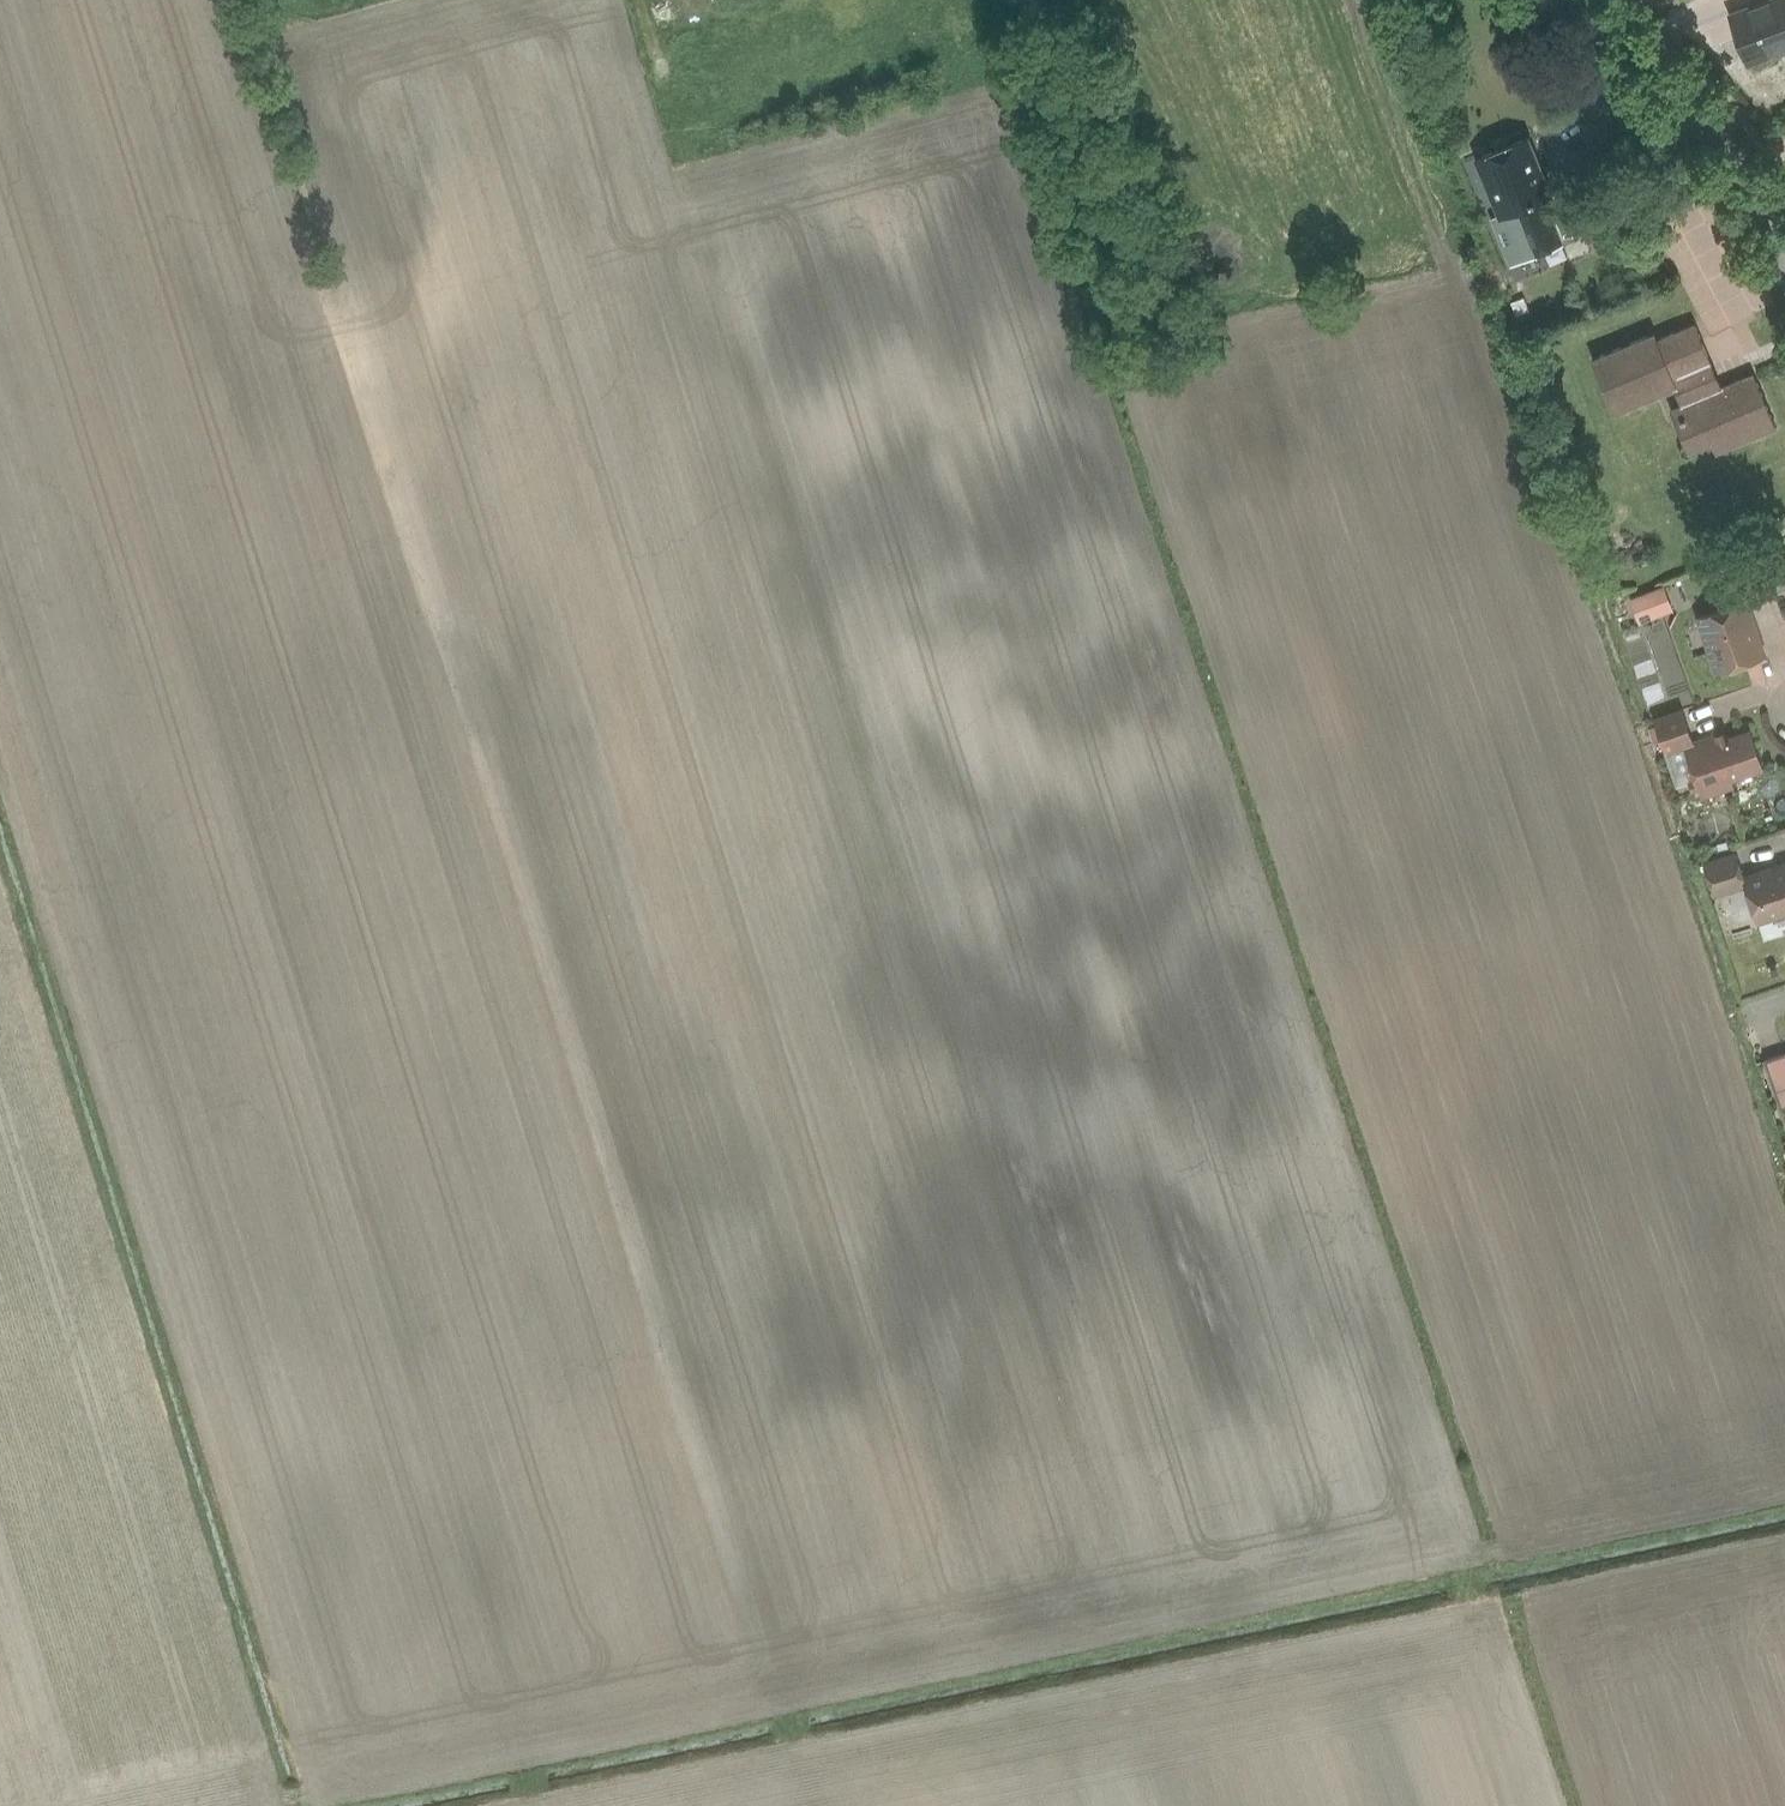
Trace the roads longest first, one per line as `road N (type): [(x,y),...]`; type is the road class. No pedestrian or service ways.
road 1 (tertiary): [(1784,234),(1727,139),(1594,0)]

